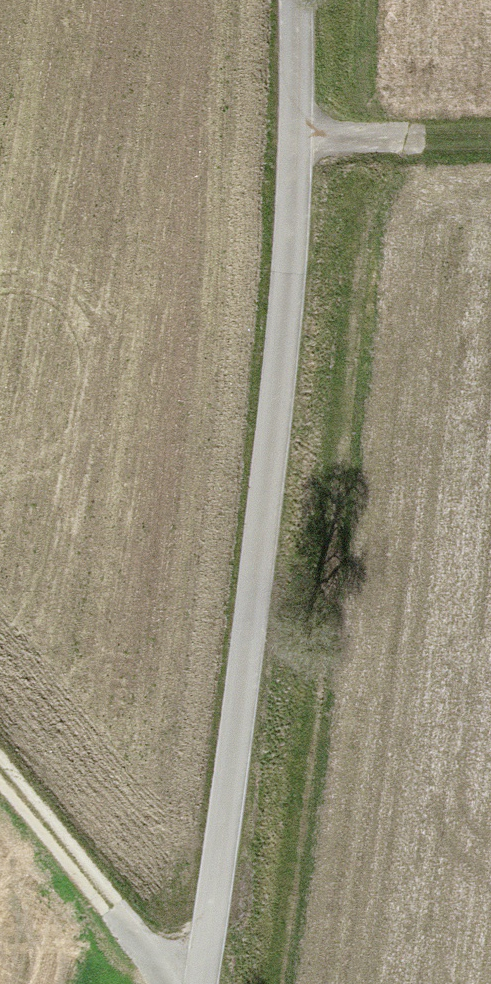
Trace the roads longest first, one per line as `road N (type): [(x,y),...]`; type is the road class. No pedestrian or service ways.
road 1 (track): [(198,983),(259,557),(299,144),(298,0)]
road 2 (track): [(188,983),(59,853),(0,779)]
road 3 (track): [(490,142),(299,144)]

